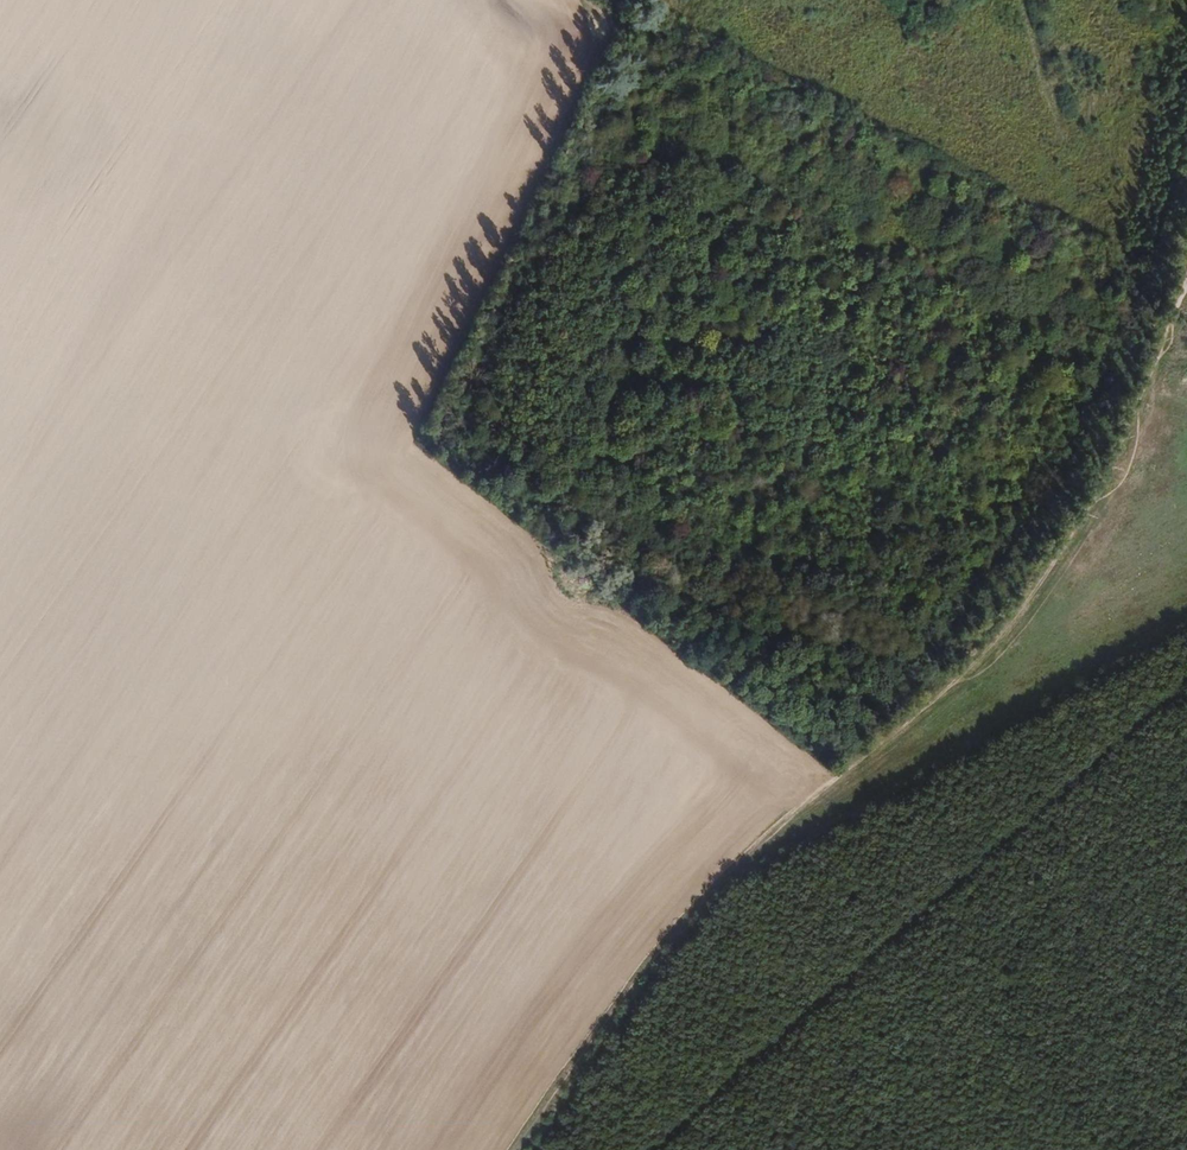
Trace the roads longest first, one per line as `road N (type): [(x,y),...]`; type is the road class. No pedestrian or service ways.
road 1 (track): [(519,1149),(689,917),(973,659),(1024,599),(1056,553),(1140,387),(1186,237)]

